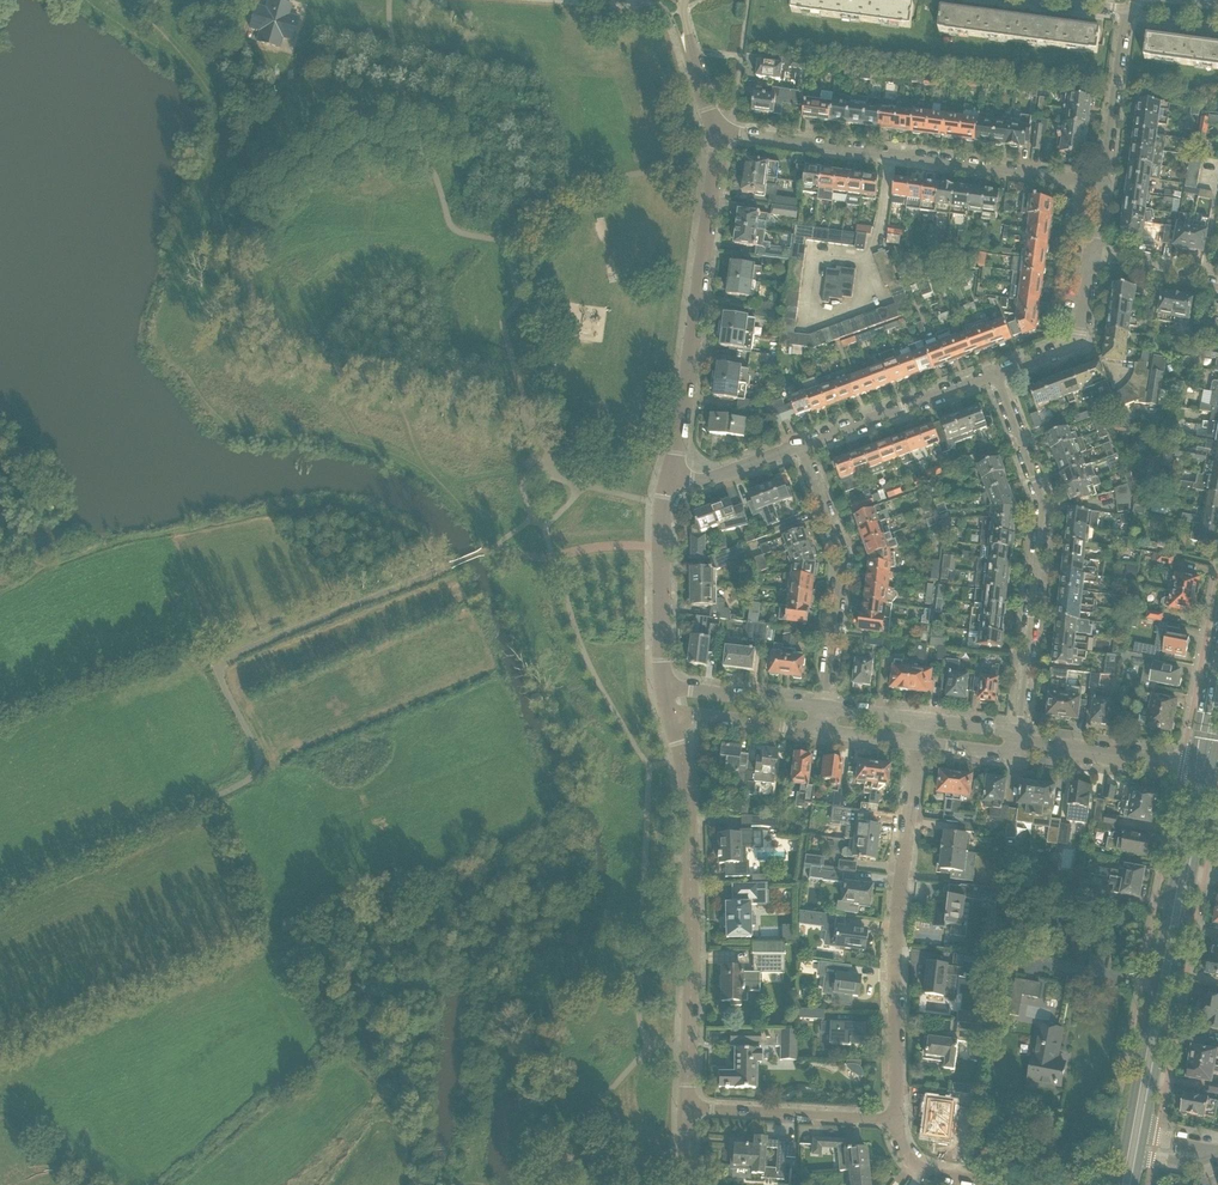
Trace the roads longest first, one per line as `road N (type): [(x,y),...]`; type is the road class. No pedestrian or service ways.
road 1 (unclassified): [(684,1107),(690,884),(682,767),(669,712)]
road 2 (unclassified): [(1102,190),(717,131)]
road 3 (unclassified): [(896,1119),(894,928),(916,743)]
road 4 (unclassified): [(999,376),(1042,512),(1018,743)]
road 5 (secondary): [(1204,767),(1136,1132)]
road 6 (unclassified): [(671,481),(717,131)]
road 7 (unclassified): [(824,708),(839,590),(829,531),(799,454)]
road 8 (track): [(216,667),(198,644),(0,720)]
road 9 (unclassified): [(799,454),(999,376)]
road 10 (residential): [(684,1107),(896,1119)]
road 11 (unclassified): [(663,687),(662,549),(671,481)]
road 12 (unclassified): [(1204,767),(1018,743)]
road 13 (unclassified): [(1102,190),(1127,10)]
road 14 (unclassified): [(999,376),(1074,344),(1092,254)]
road 15 (unclassified): [(824,708),(663,687)]
road 16 (unclassified): [(669,712),(821,731)]
road 17 (residential): [(997,1184),(927,1172),(907,1159),(896,1119)]
road 18 (unclassified): [(717,131),(692,58),(684,0)]
road 19 (unclassified): [(671,481),(702,485),(799,454)]
road 20 (unclassified): [(1092,254),(1217,281)]

